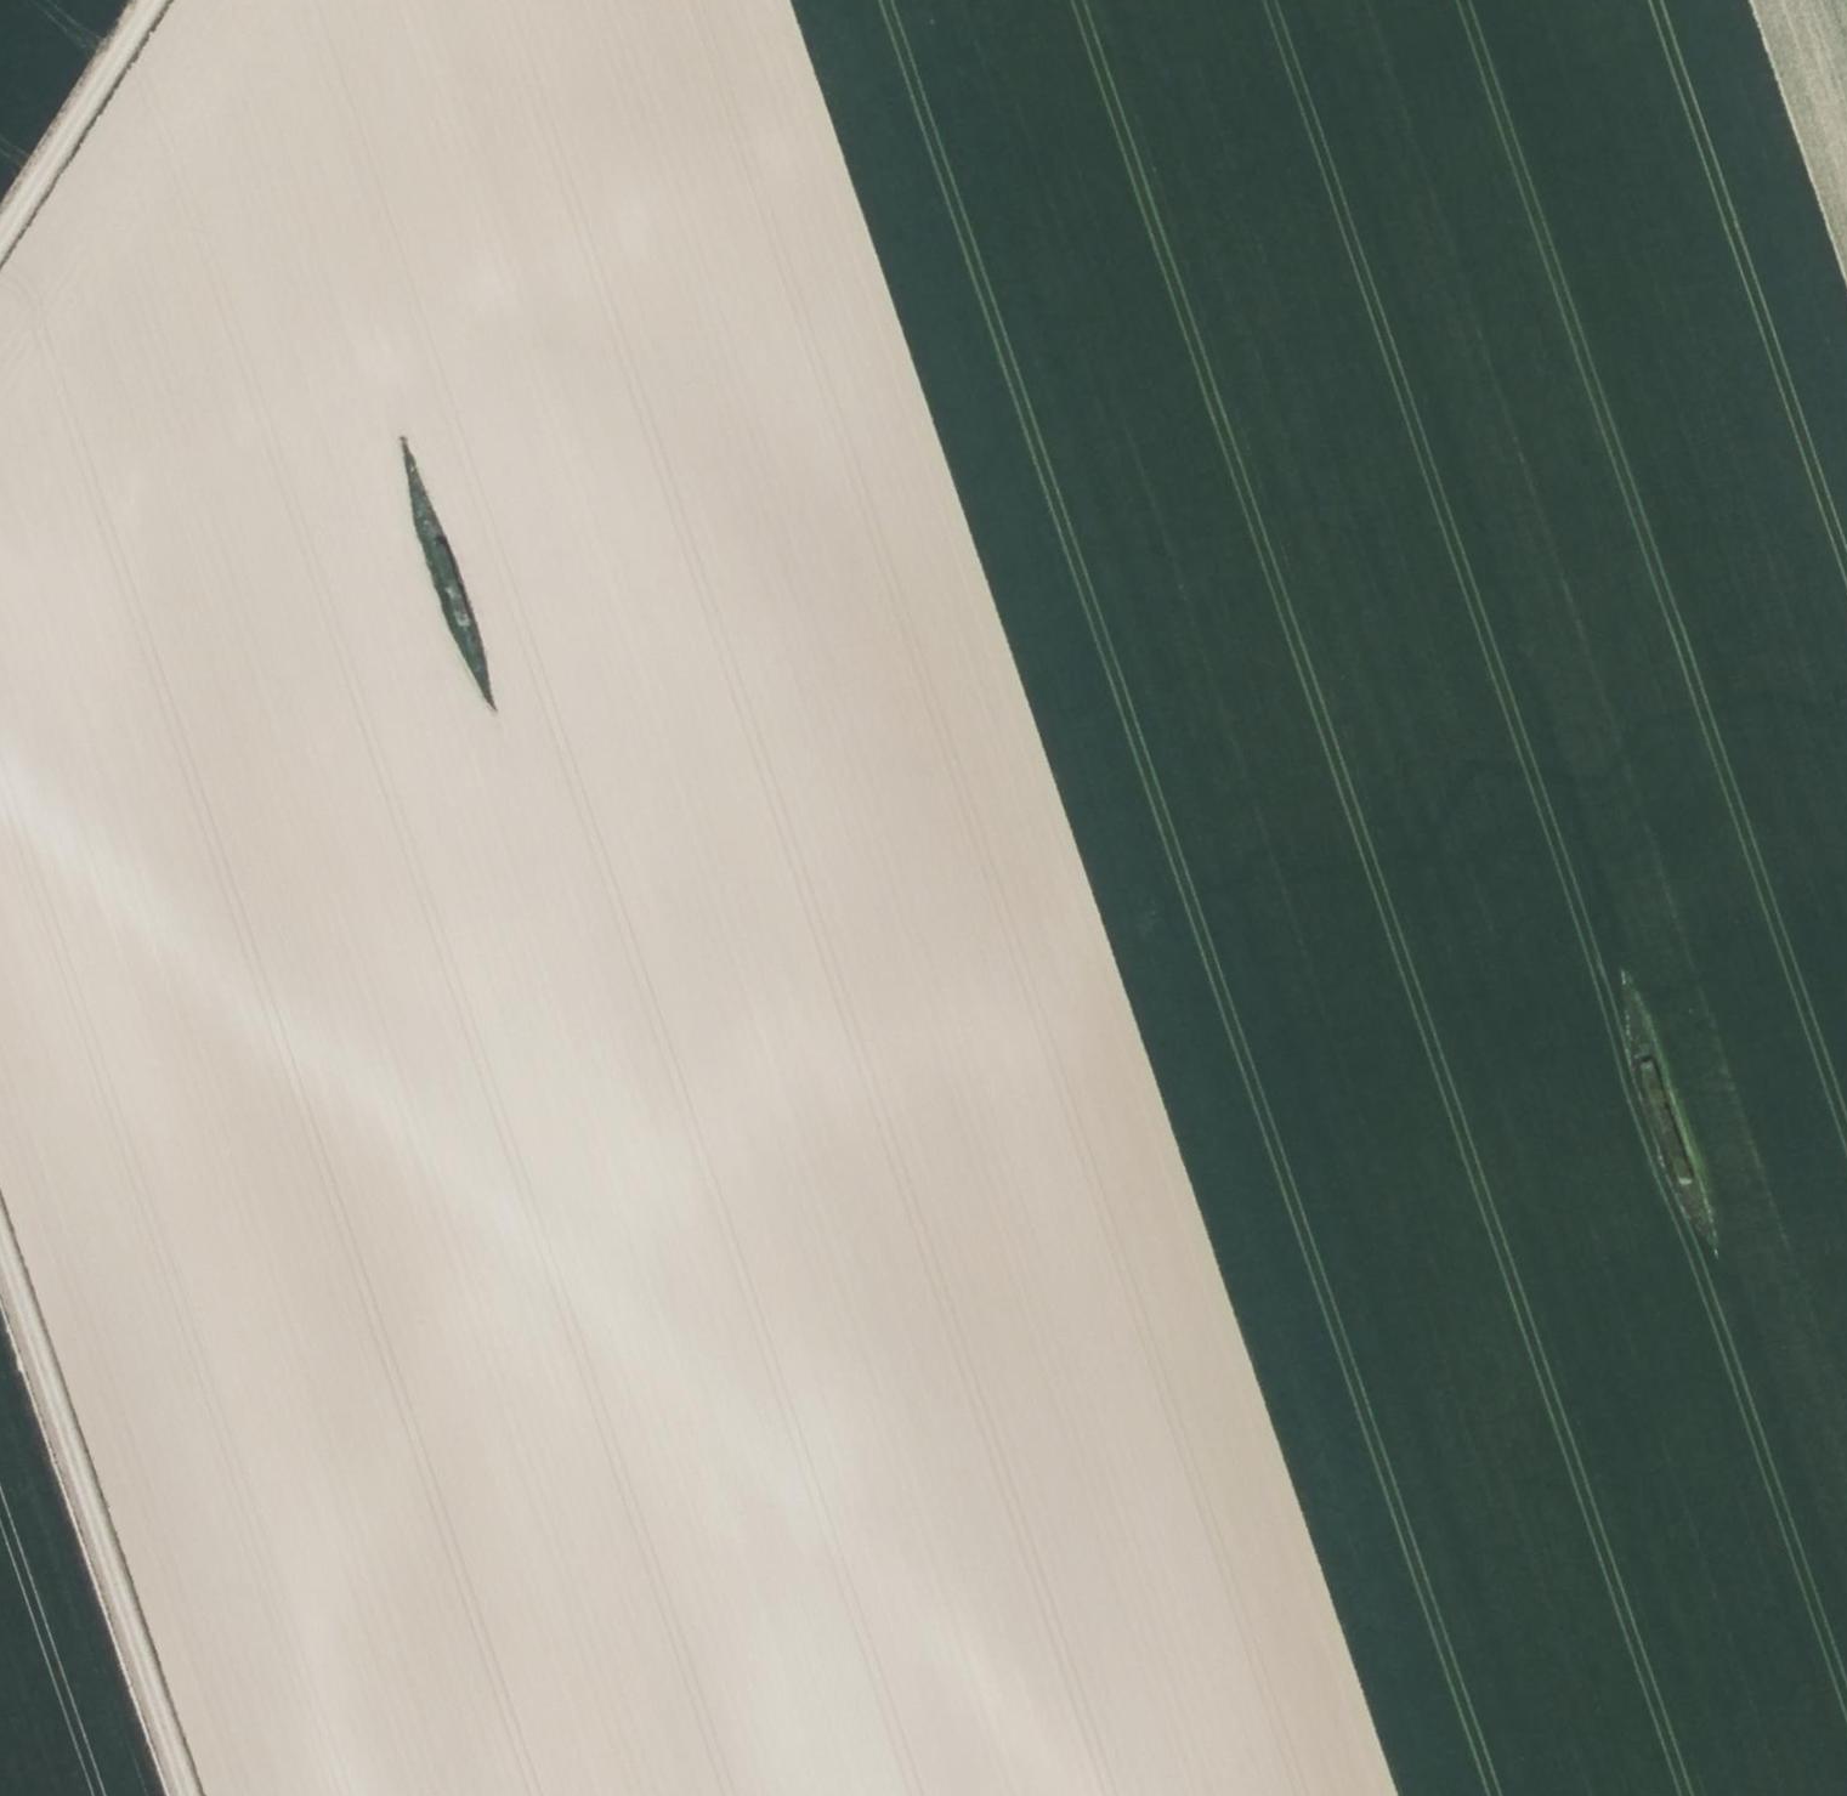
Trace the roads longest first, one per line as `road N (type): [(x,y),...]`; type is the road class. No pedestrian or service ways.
road 1 (track): [(0,1260),(182,1795)]
road 2 (track): [(0,241),(155,0)]

